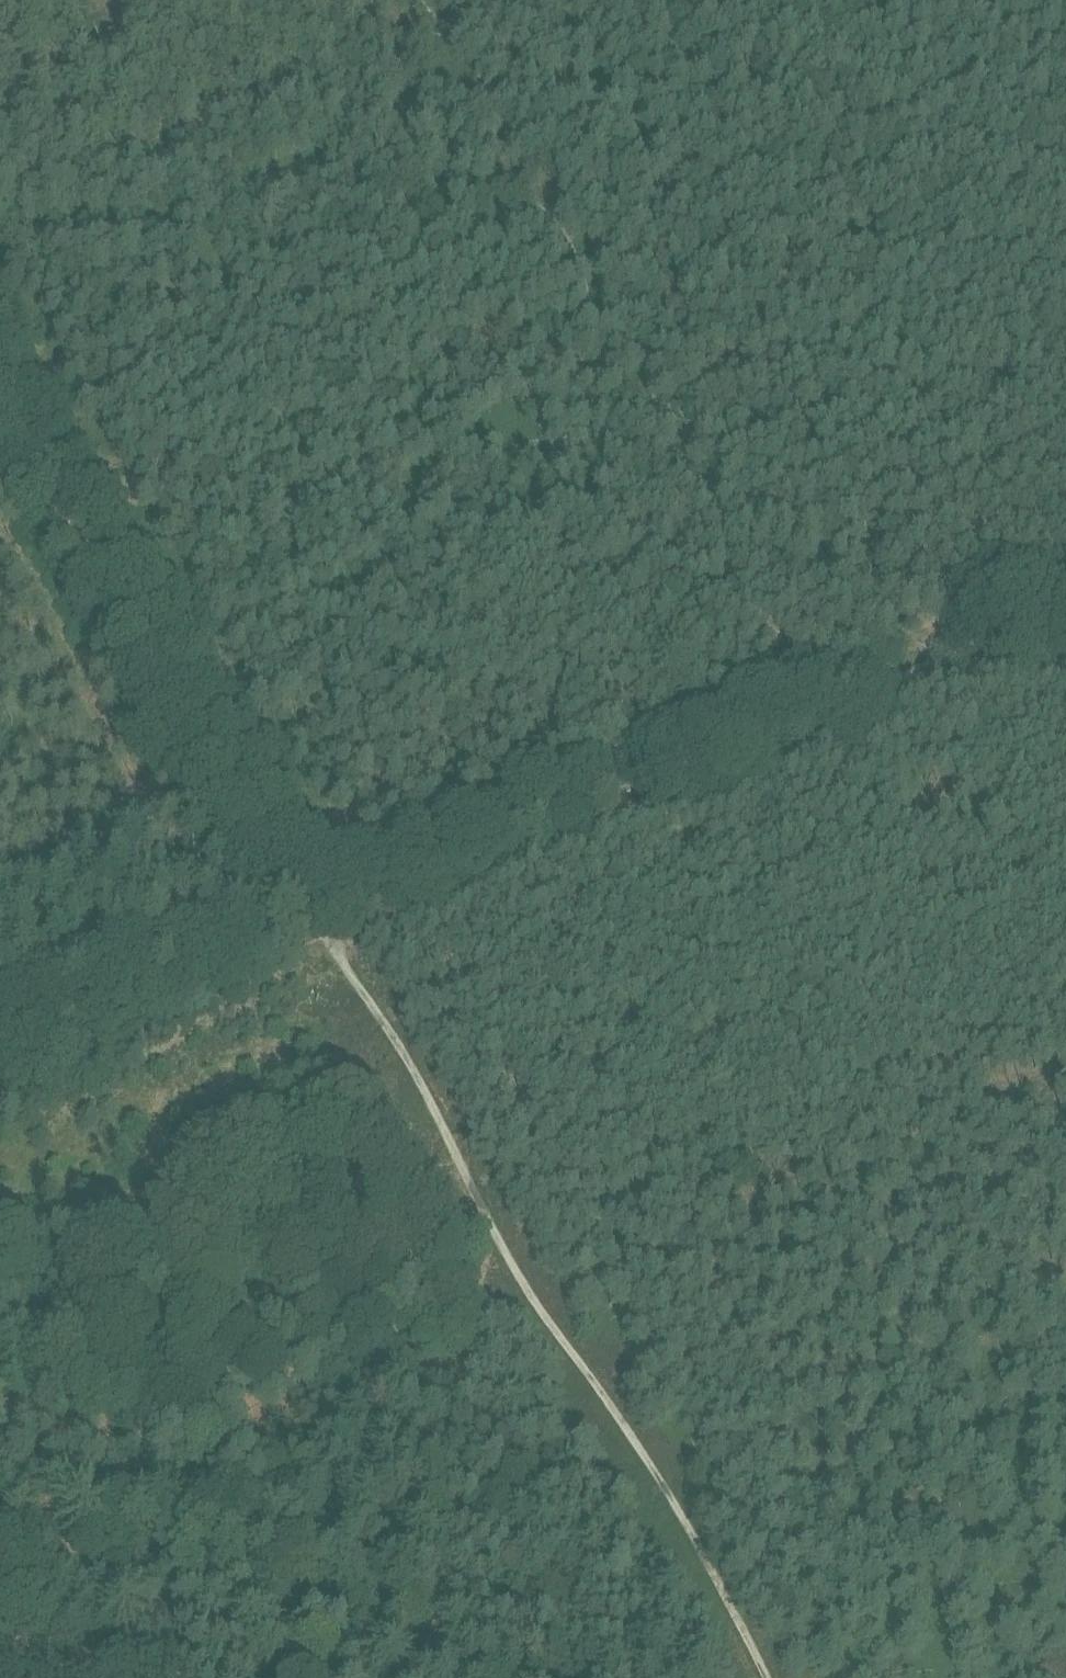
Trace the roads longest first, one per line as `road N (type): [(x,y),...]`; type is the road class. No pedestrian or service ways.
road 1 (track): [(0,401),(303,916),(408,1055),(488,1222),(728,1578),(768,1677)]
road 2 (track): [(0,1038),(1065,612)]

